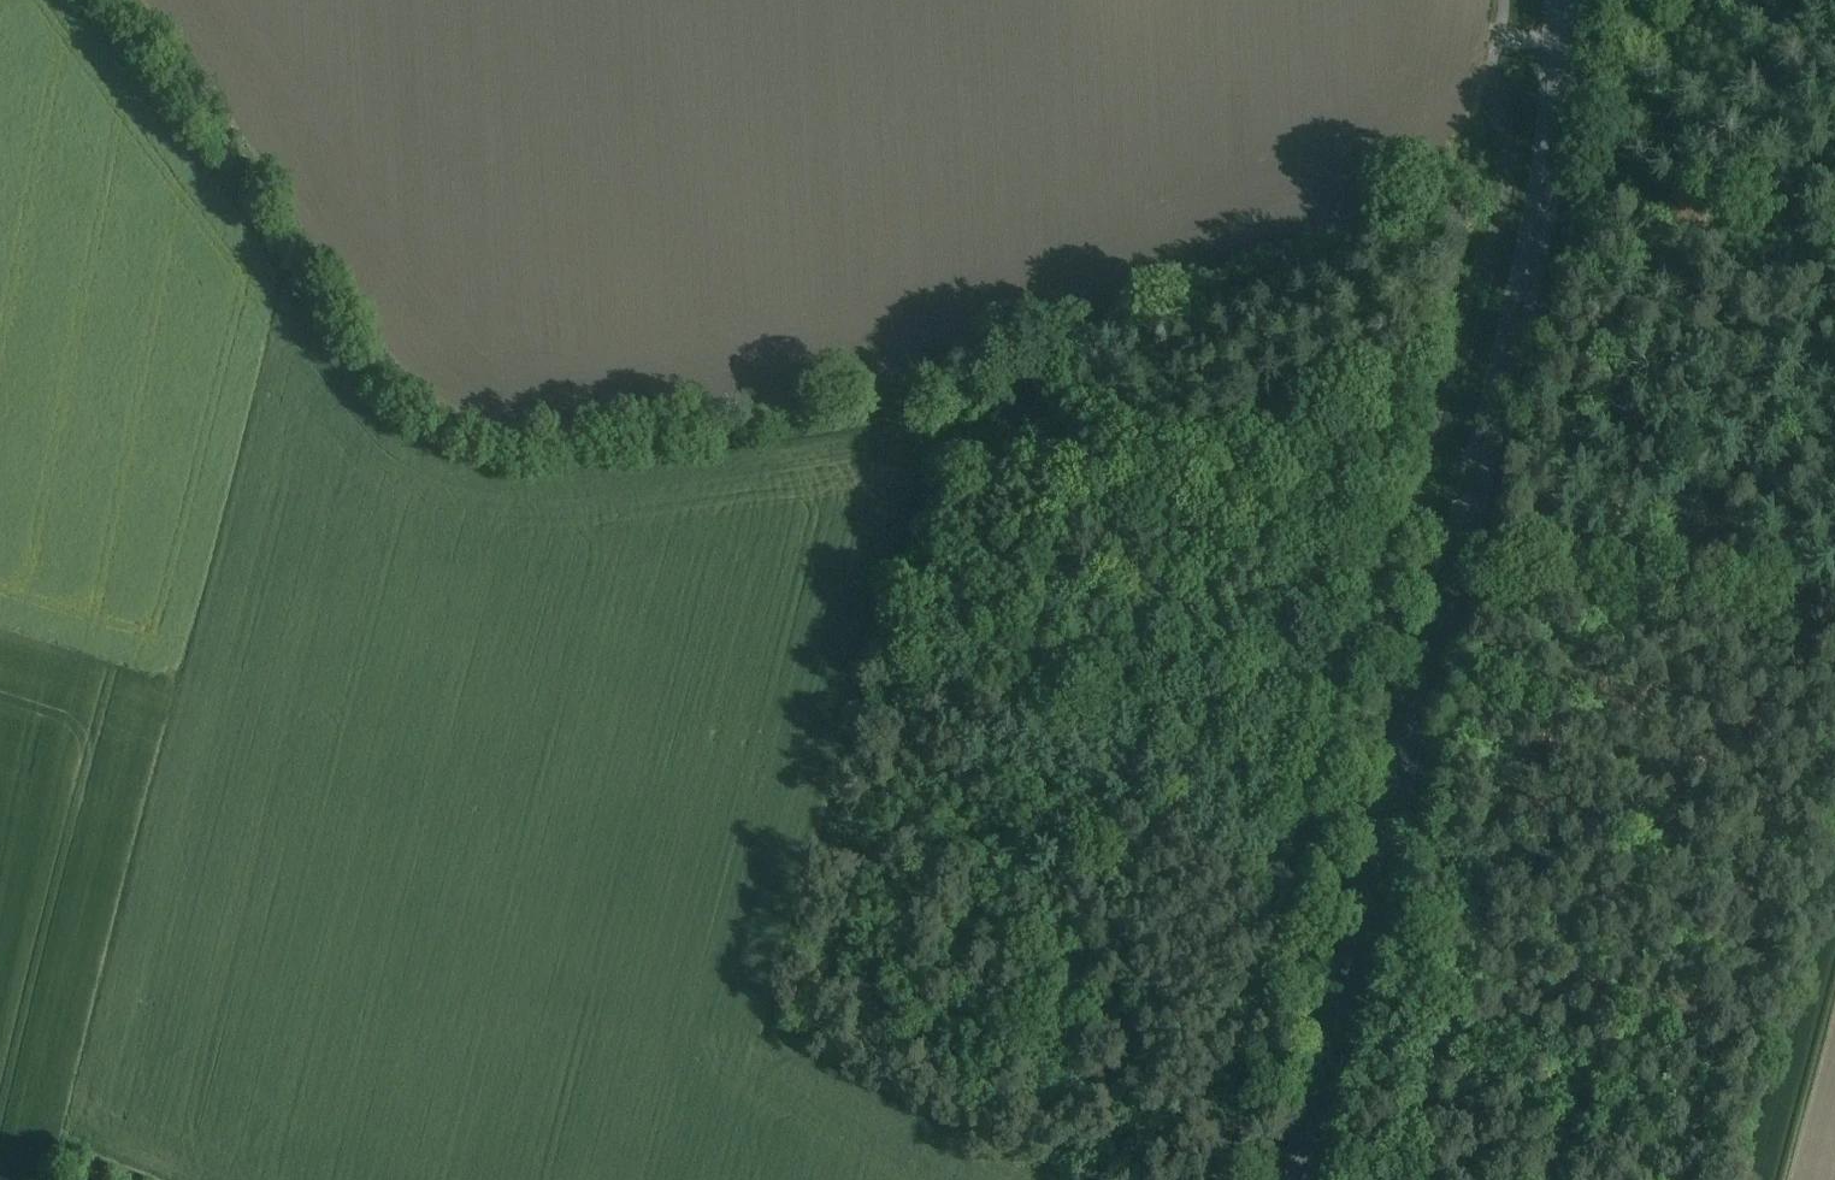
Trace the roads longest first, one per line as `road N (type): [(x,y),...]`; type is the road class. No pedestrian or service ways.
road 1 (secondary): [(1297,1179),(1552,182),(1559,0)]
road 2 (track): [(1047,1179),(776,1028),(774,1013),(963,394)]

